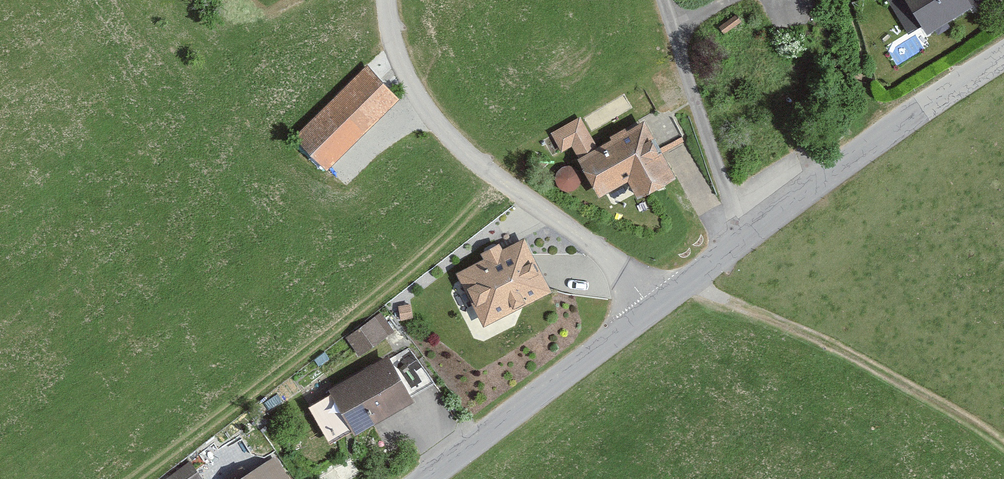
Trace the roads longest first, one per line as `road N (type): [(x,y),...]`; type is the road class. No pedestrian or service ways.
road 1 (residential): [(665,303),(453,140),(401,67),(387,0)]
road 2 (unclassified): [(1003,61),(838,167),(665,303)]
road 3 (unclassified): [(665,303),(436,478)]

